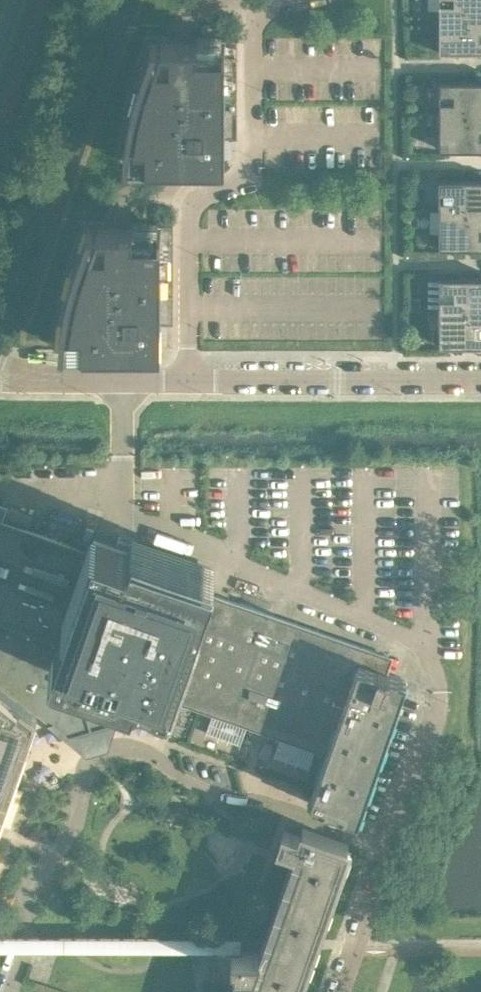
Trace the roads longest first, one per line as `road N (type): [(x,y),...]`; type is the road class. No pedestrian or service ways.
road 1 (residential): [(335,991),(434,720),(437,694),(422,630),(121,522),(123,380)]
road 2 (residential): [(189,380),(188,204),(251,181),(255,18),(309,0)]
road 3 (residential): [(189,380),(480,380)]

